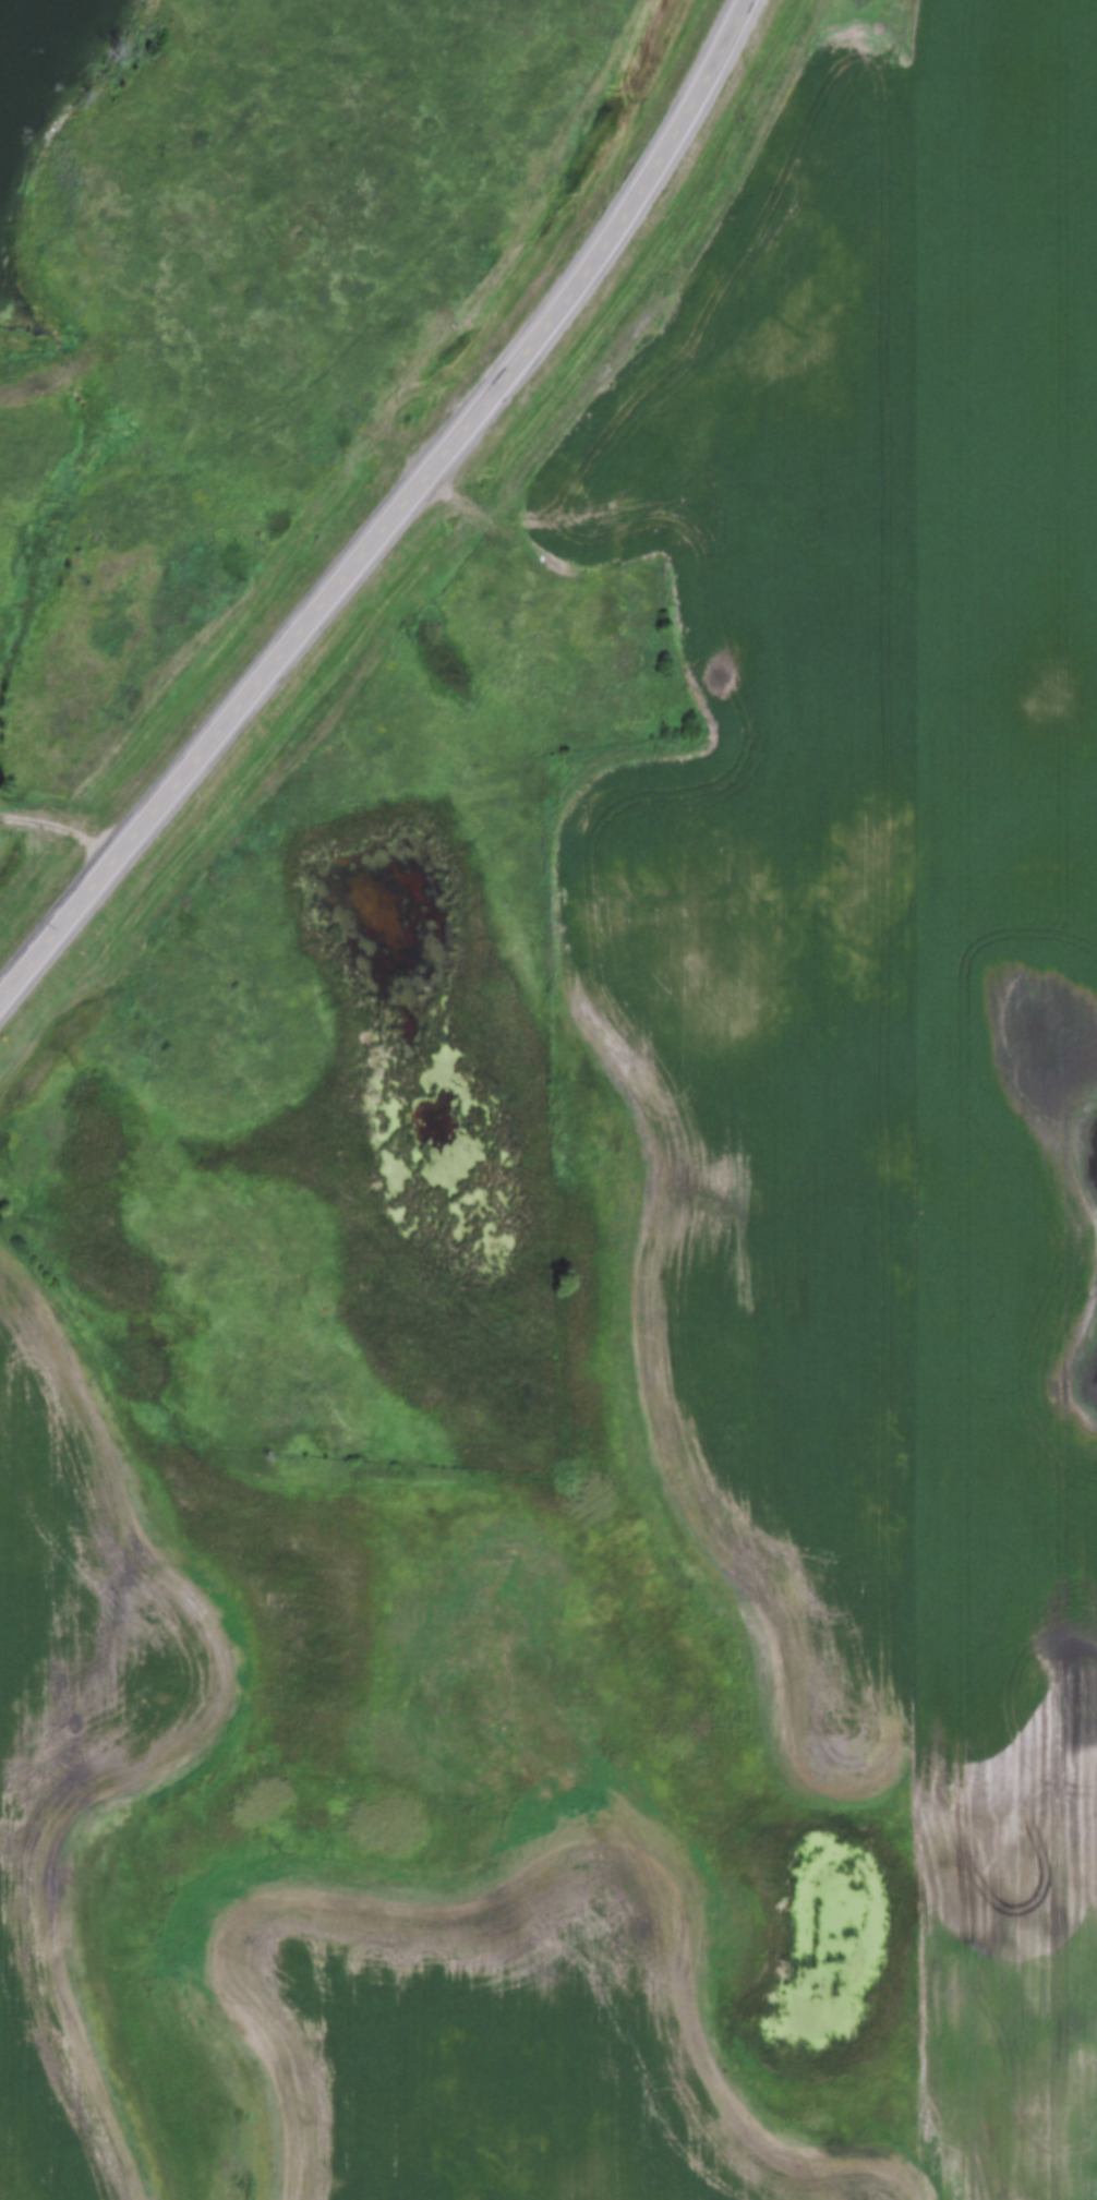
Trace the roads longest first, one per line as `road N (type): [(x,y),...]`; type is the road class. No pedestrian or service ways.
road 1 (secondary): [(0,995),(530,346),(665,151),(745,0)]
road 2 (track): [(0,811),(79,834),(111,859)]

